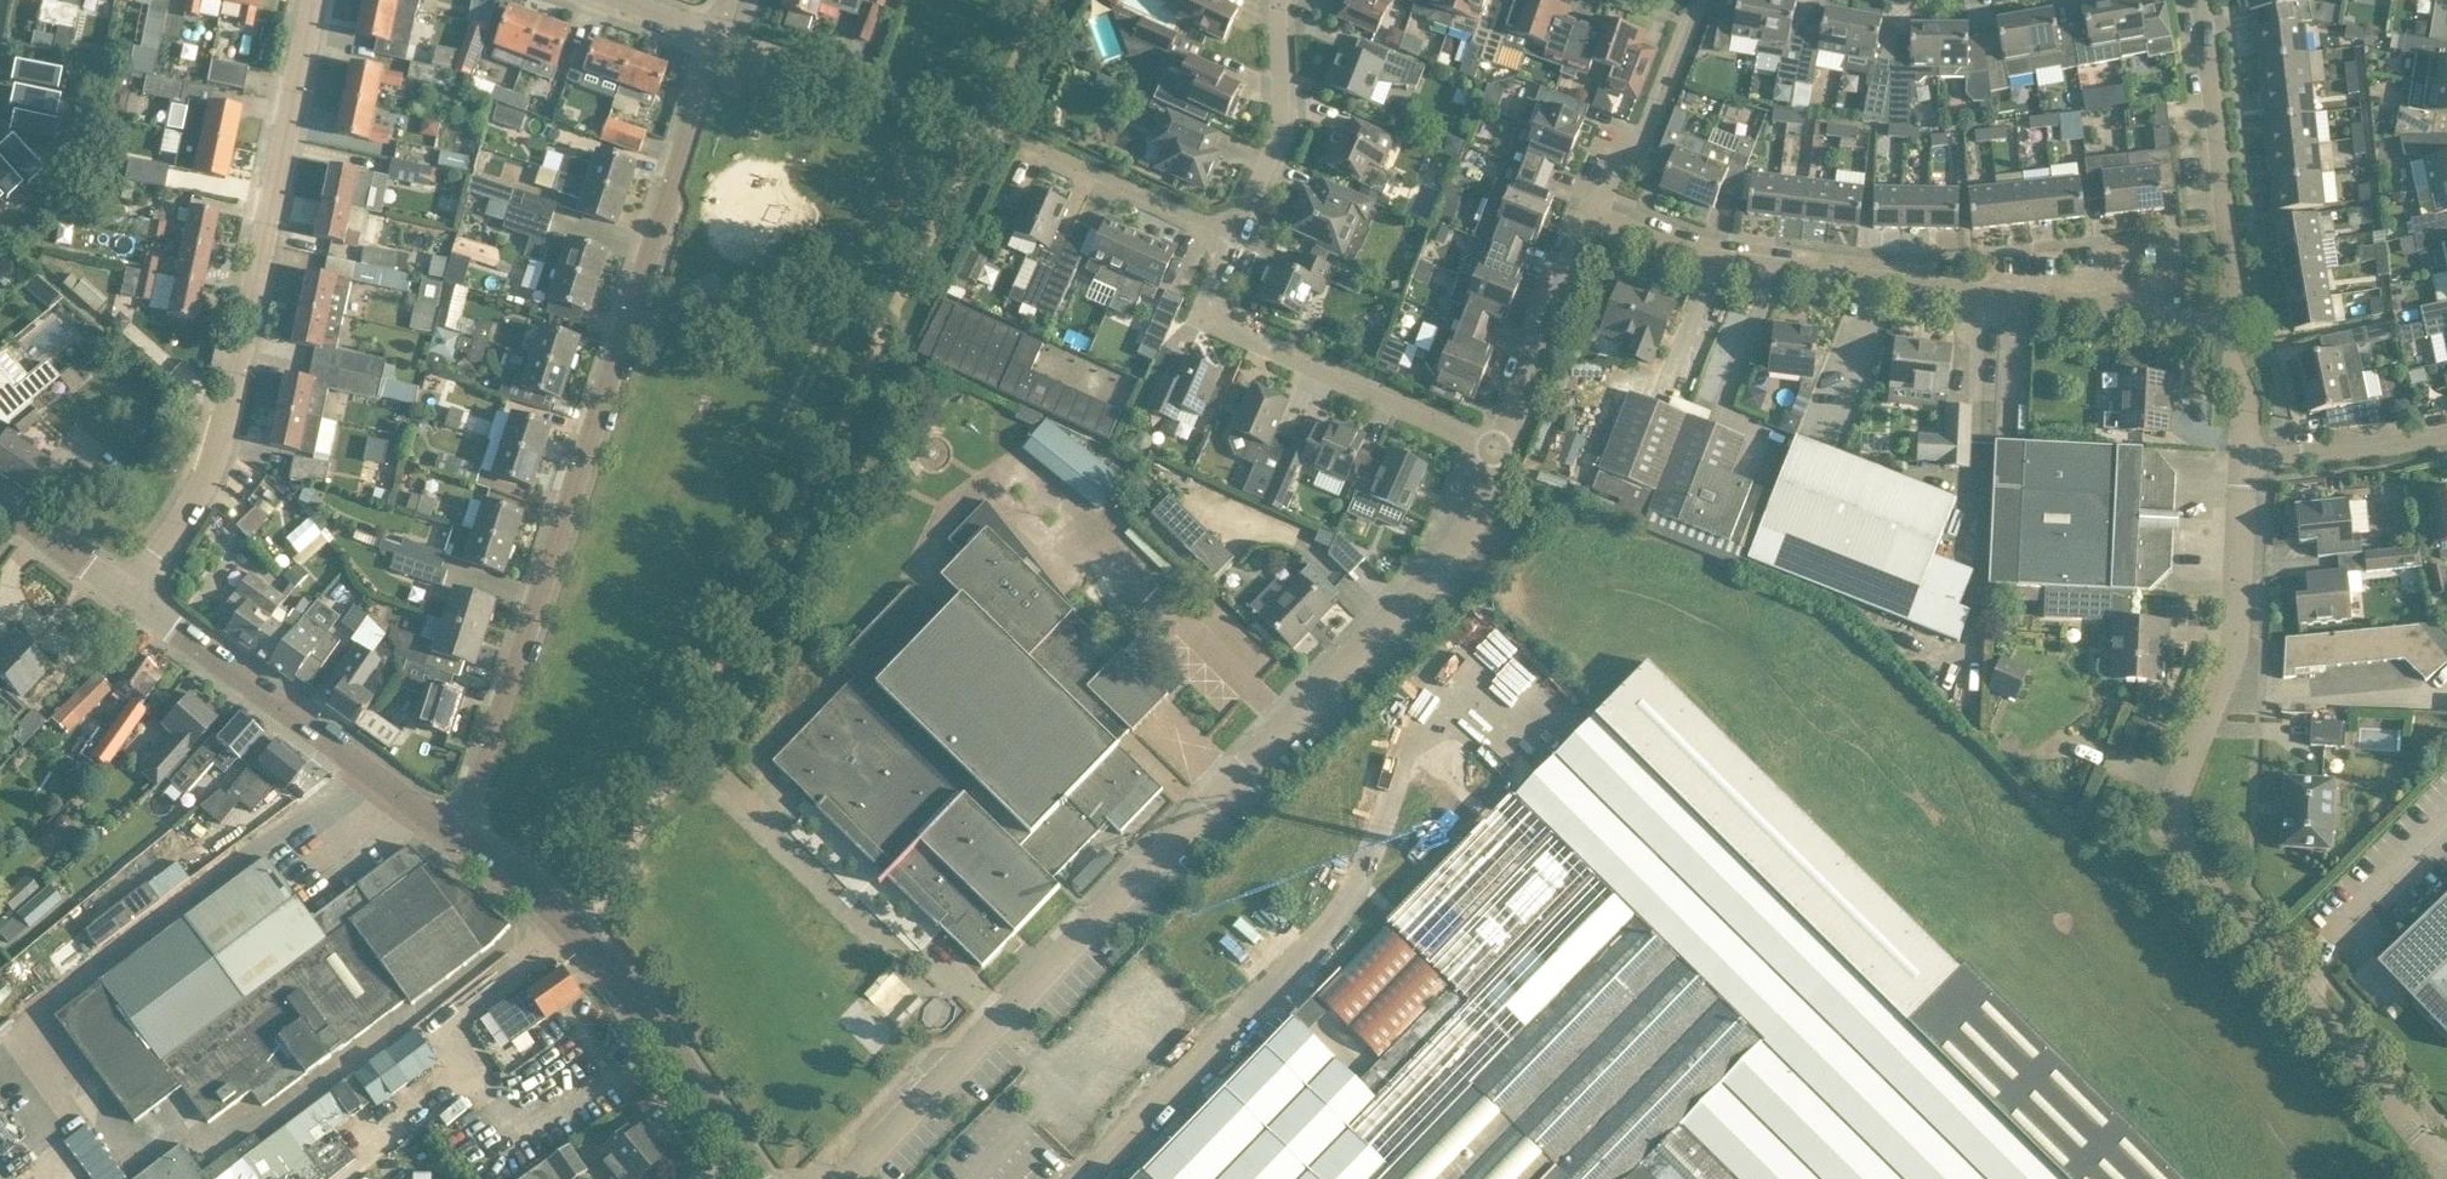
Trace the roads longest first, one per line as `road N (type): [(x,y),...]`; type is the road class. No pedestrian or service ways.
road 1 (unclassified): [(850,1178),(991,1045),(1437,558),(1494,439)]
road 2 (unclassified): [(1494,439),(1557,271),(1601,233),(1837,286),(2194,323),(2211,312)]
road 3 (unclassified): [(2235,458),(2229,593),(2212,684),(2159,825),(2446,1173)]
road 4 (unclassified): [(704,37),(451,826)]
road 5 (unclassified): [(1494,439),(1224,332),(1211,315),(1211,294),(1280,124),(1283,0)]
road 6 (unclassified): [(127,584),(186,514),(210,457),(307,0)]
road 7 (unclassified): [(758,1178),(584,941),(451,826)]
road 8 (unclassified): [(451,826),(127,584)]
road 9 (unclassified): [(2211,312),(2224,290),(2194,0)]
road 10 (unclassified): [(2235,458),(2446,428)]
road 11 (residential): [(127,584),(0,501)]
road 12 (unclassified): [(2211,312),(2228,344),(2235,458)]

